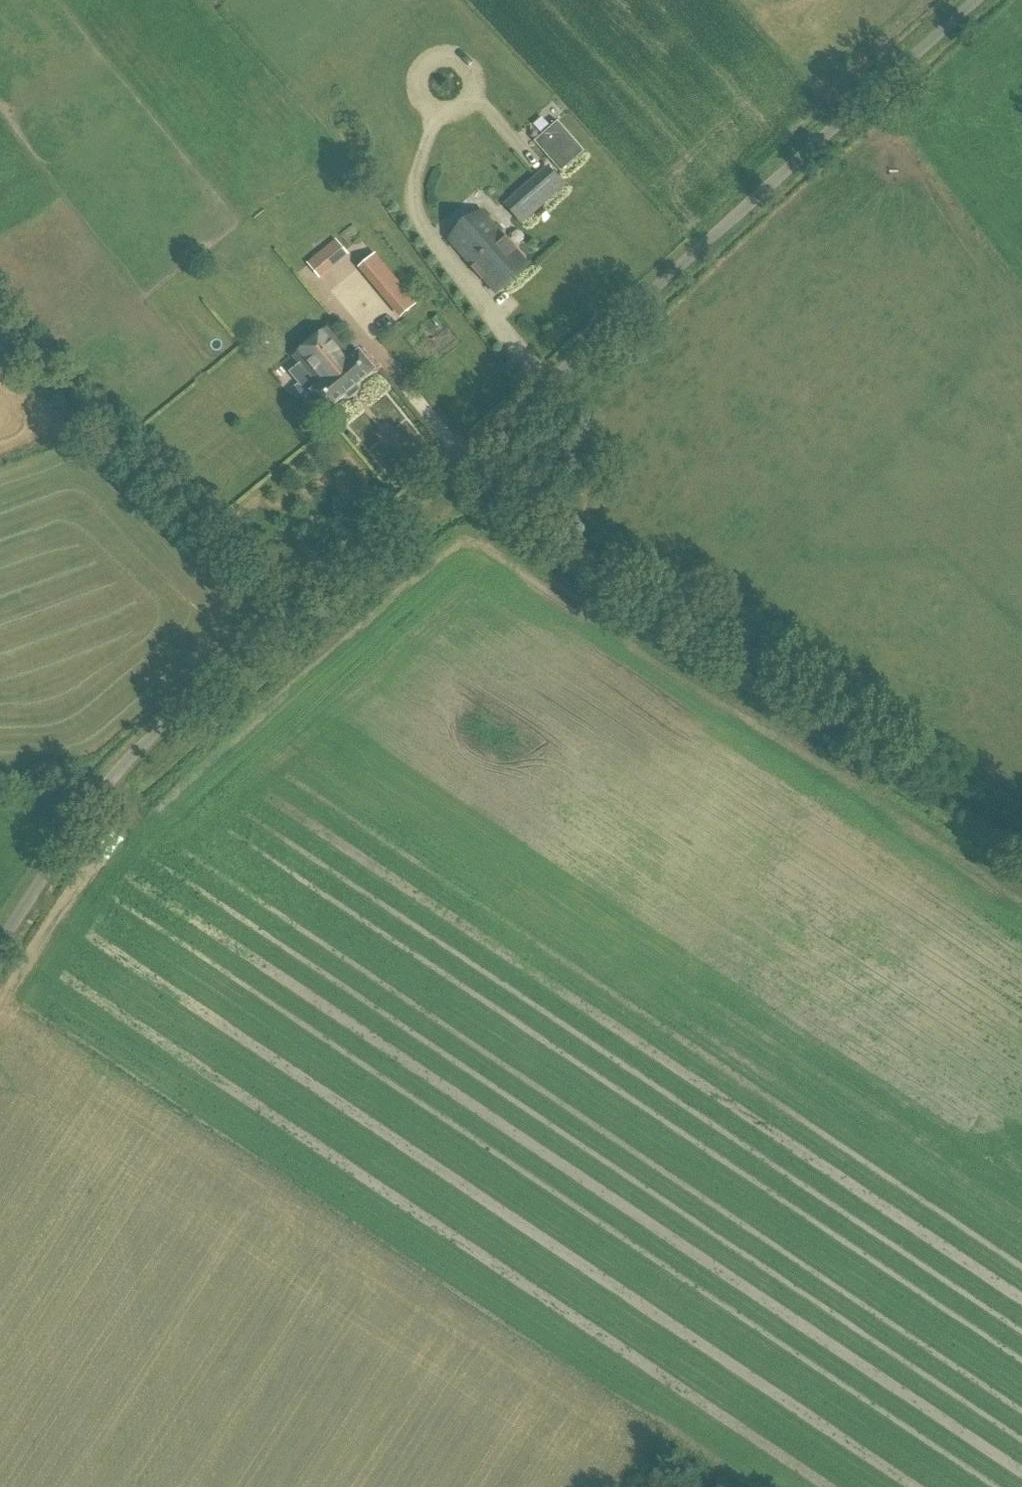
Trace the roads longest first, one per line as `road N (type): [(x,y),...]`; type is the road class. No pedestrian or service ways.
road 1 (unclassified): [(0,940),(96,794),(128,760),(970,0)]
road 2 (track): [(1021,835),(461,461)]
road 3 (track): [(279,624),(0,327)]

